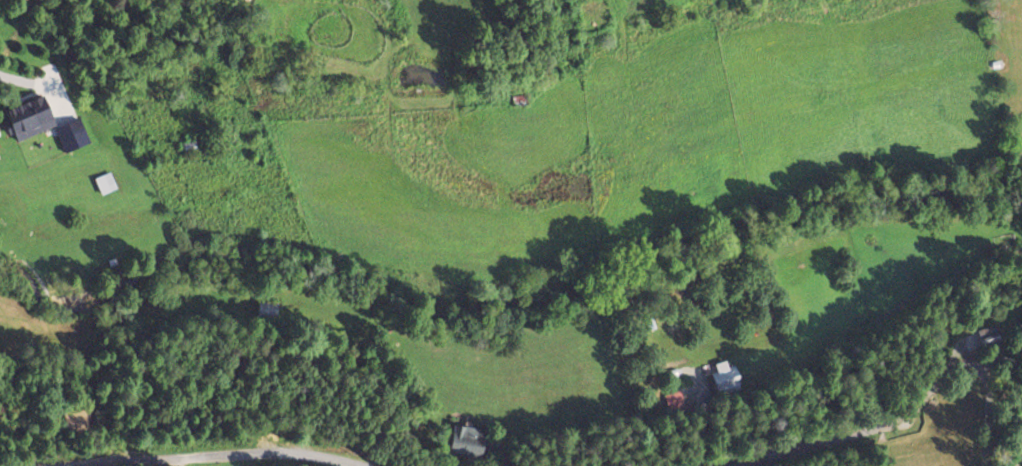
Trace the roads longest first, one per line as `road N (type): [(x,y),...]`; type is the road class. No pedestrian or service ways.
road 1 (residential): [(48,465),(259,449),(372,465)]
road 2 (residential): [(708,465),(904,410)]

